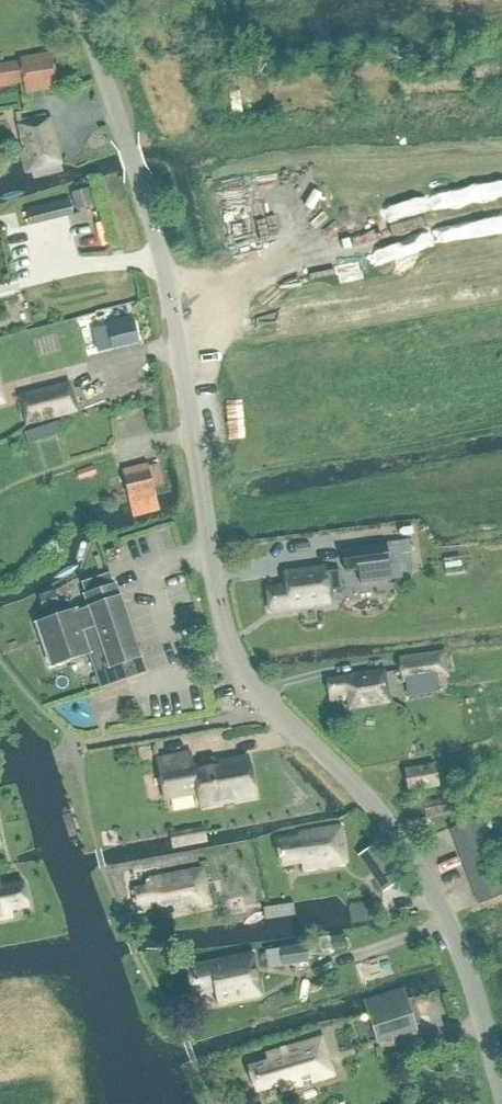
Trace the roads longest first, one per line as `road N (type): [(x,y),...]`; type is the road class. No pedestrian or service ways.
road 1 (unclassified): [(501,1097),(461,954),(426,883),(371,805),(250,691),(232,655),(213,587),(167,284),(78,0)]

